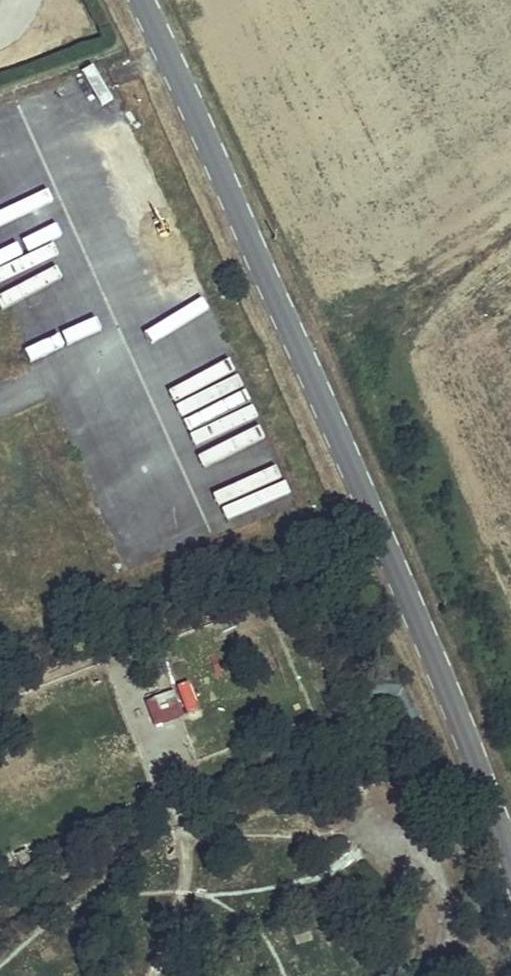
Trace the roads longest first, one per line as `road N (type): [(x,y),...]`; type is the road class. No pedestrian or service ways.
road 1 (unclassified): [(134,0),(294,333),(452,700),(510,866)]

